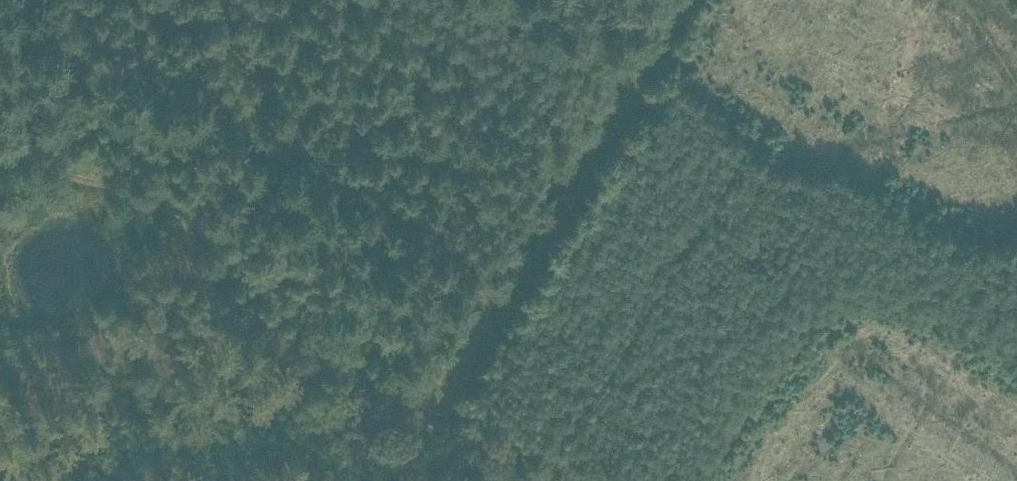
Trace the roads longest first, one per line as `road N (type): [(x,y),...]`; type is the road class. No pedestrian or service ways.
road 1 (track): [(437,415),(696,0)]

